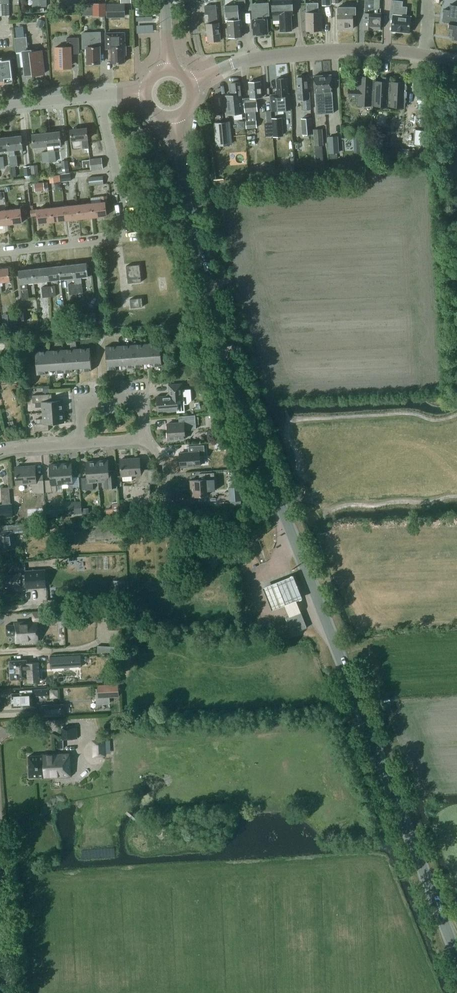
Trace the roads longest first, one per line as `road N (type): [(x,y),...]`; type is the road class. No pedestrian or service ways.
road 1 (primary): [(456,957),(230,365),(173,114)]
road 2 (tertiary): [(190,85),(254,57),(317,49),(456,62)]
road 3 (residential): [(97,94),(122,228),(110,239),(0,254)]
road 4 (residential): [(141,437),(137,399),(80,400),(81,443)]

